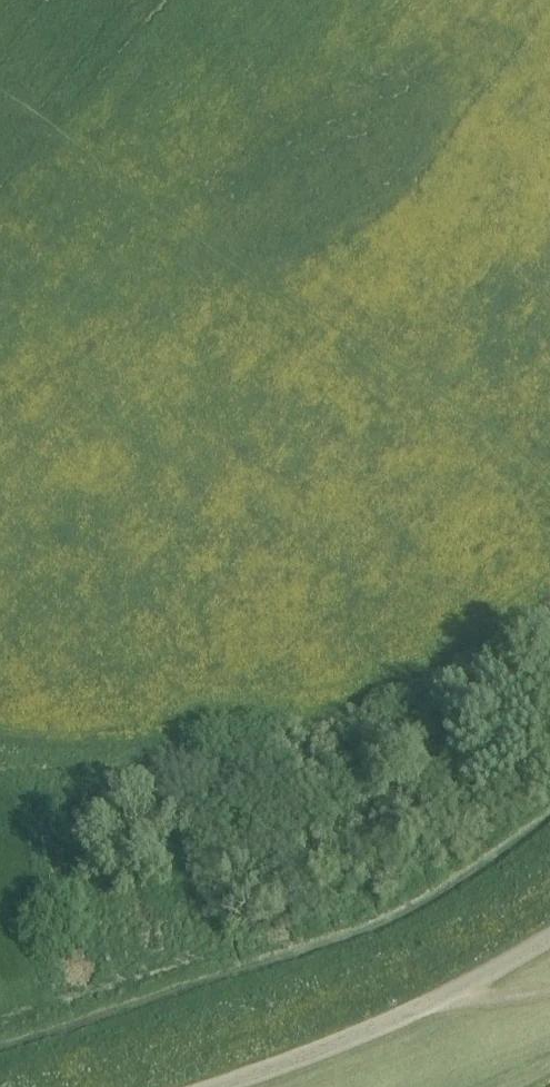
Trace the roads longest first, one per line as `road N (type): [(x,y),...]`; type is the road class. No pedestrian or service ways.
road 1 (unclassified): [(215,1086),(448,995),(549,938)]

